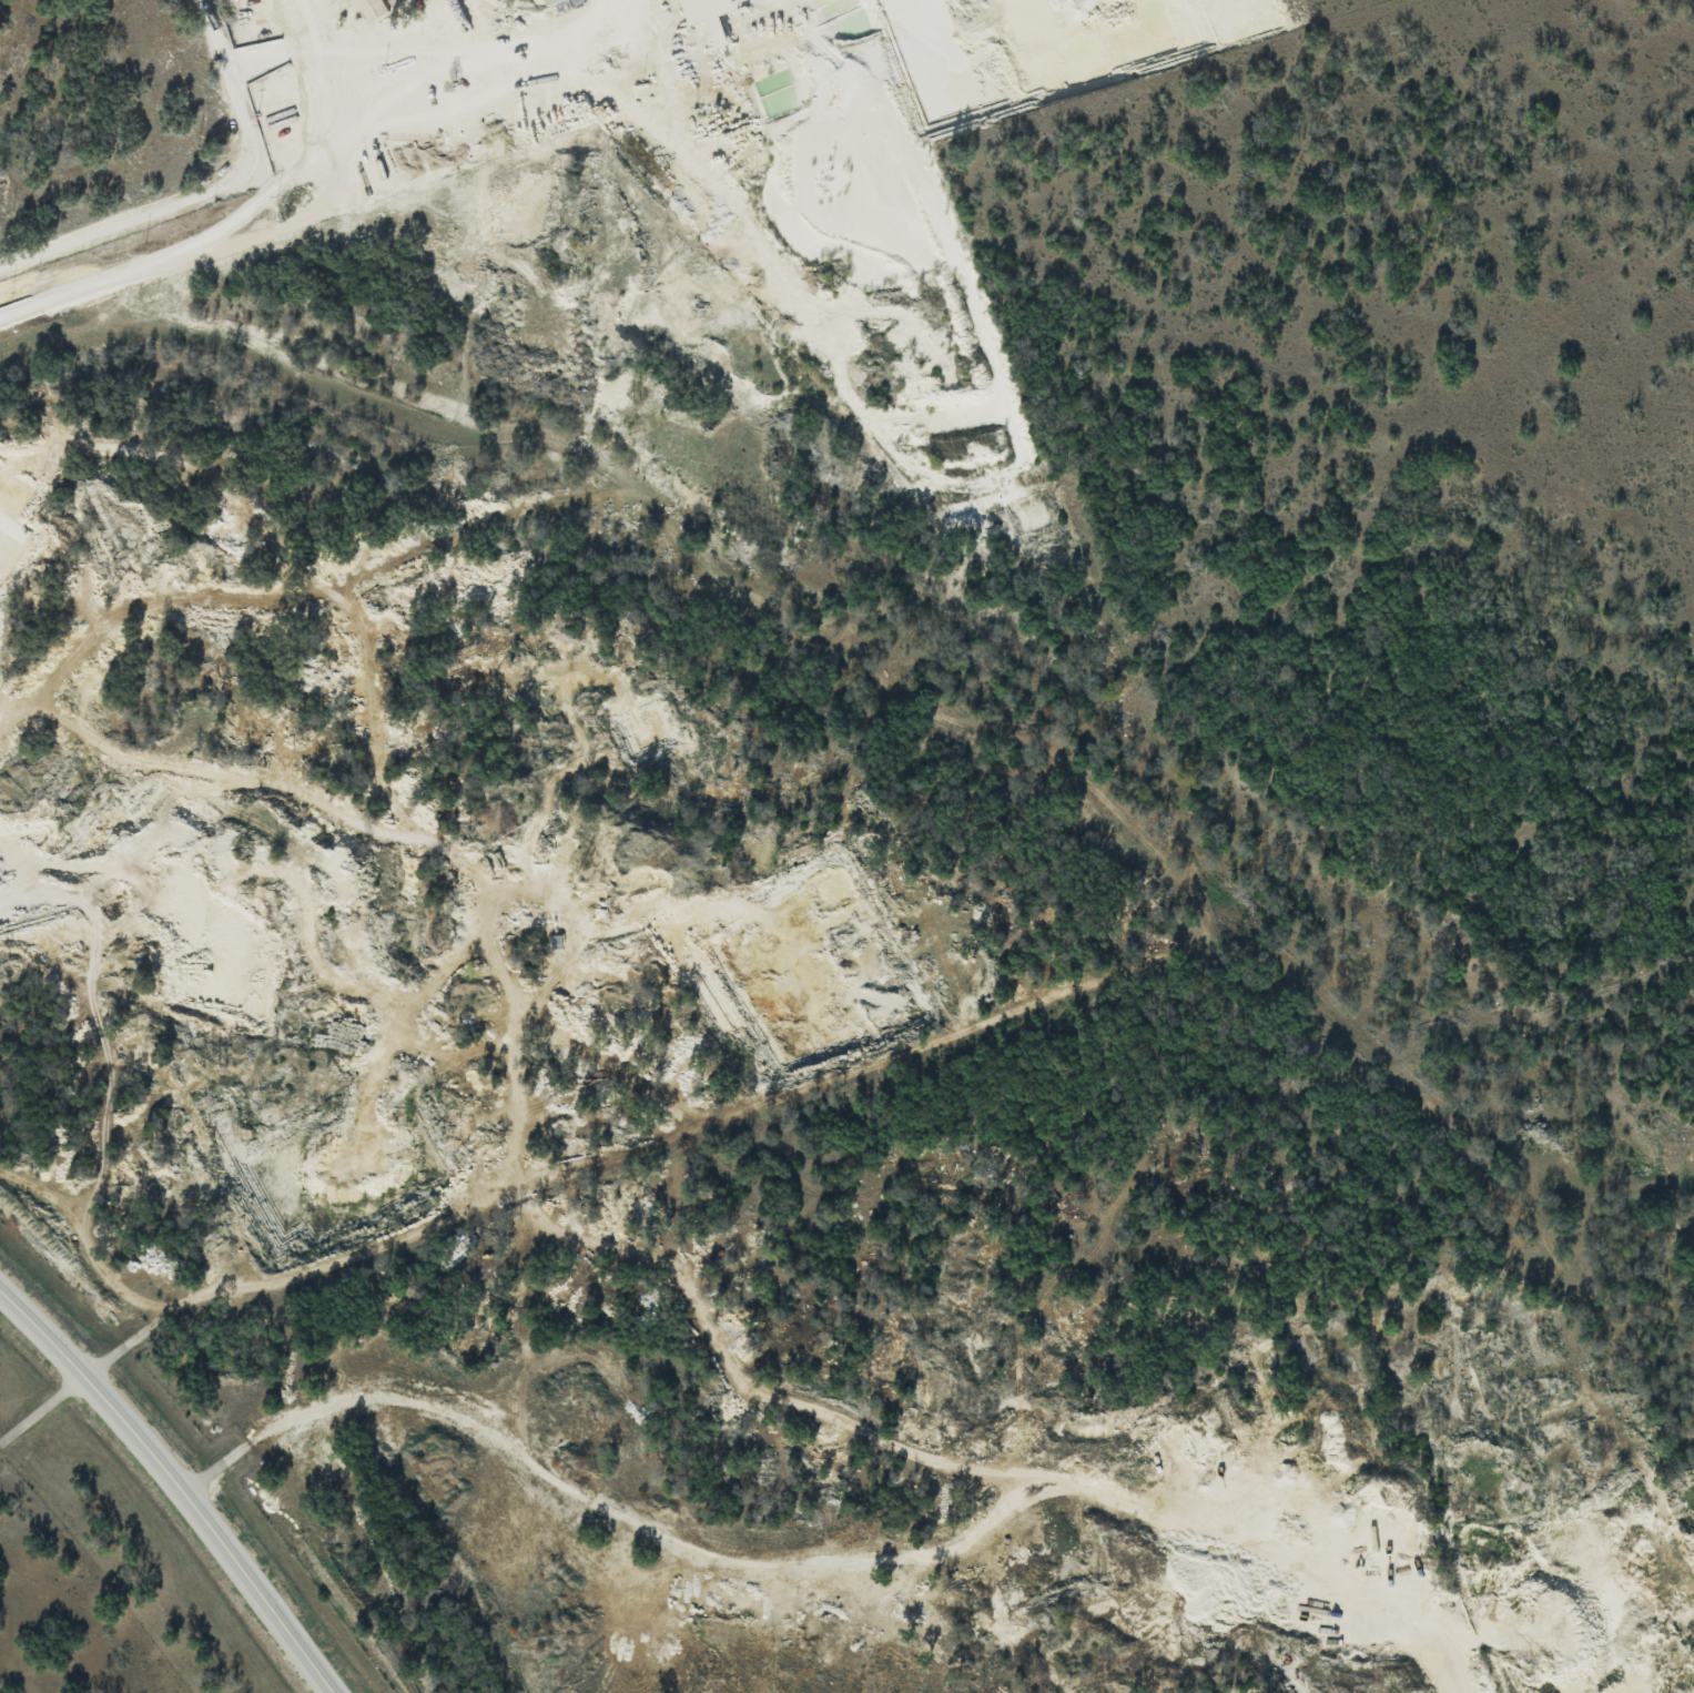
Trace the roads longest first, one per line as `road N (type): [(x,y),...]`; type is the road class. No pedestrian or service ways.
road 1 (secondary): [(0,1293),(182,1488),(331,1692)]
road 2 (tertiary): [(201,0),(245,134),(230,180),(207,196),(0,269)]

